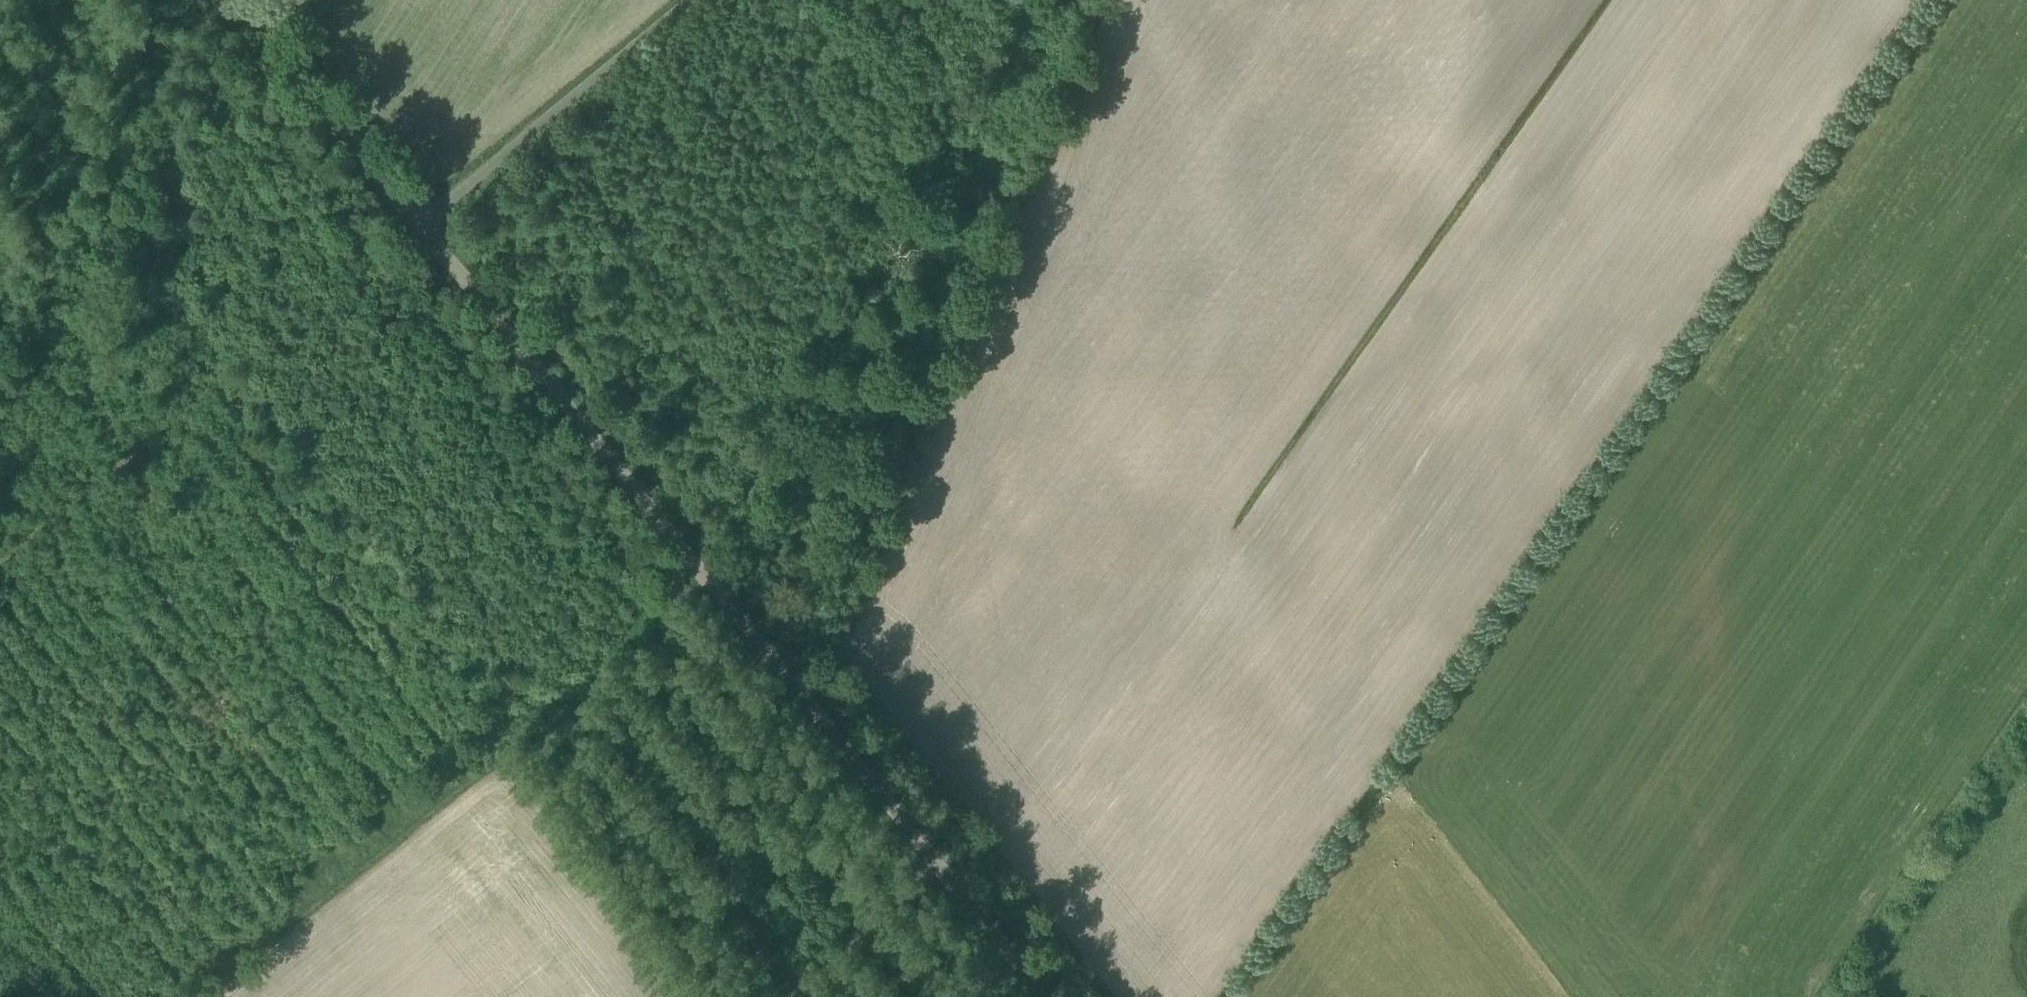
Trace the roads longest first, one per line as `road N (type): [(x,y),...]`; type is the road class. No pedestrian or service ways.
road 1 (unclassified): [(1042,996),(232,0)]
road 2 (track): [(414,224),(698,0)]

